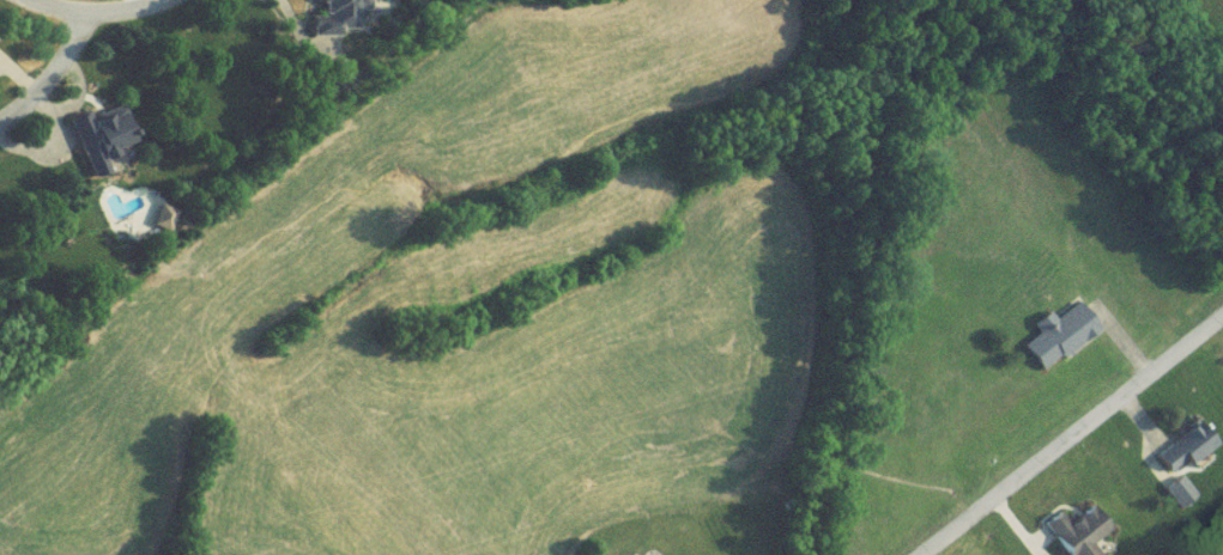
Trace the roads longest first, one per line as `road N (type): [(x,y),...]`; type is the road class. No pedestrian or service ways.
road 1 (residential): [(1222,320),(927,554)]
road 2 (residential): [(14,0),(89,20),(176,0)]
road 3 (residential): [(0,130),(55,84),(89,20)]

